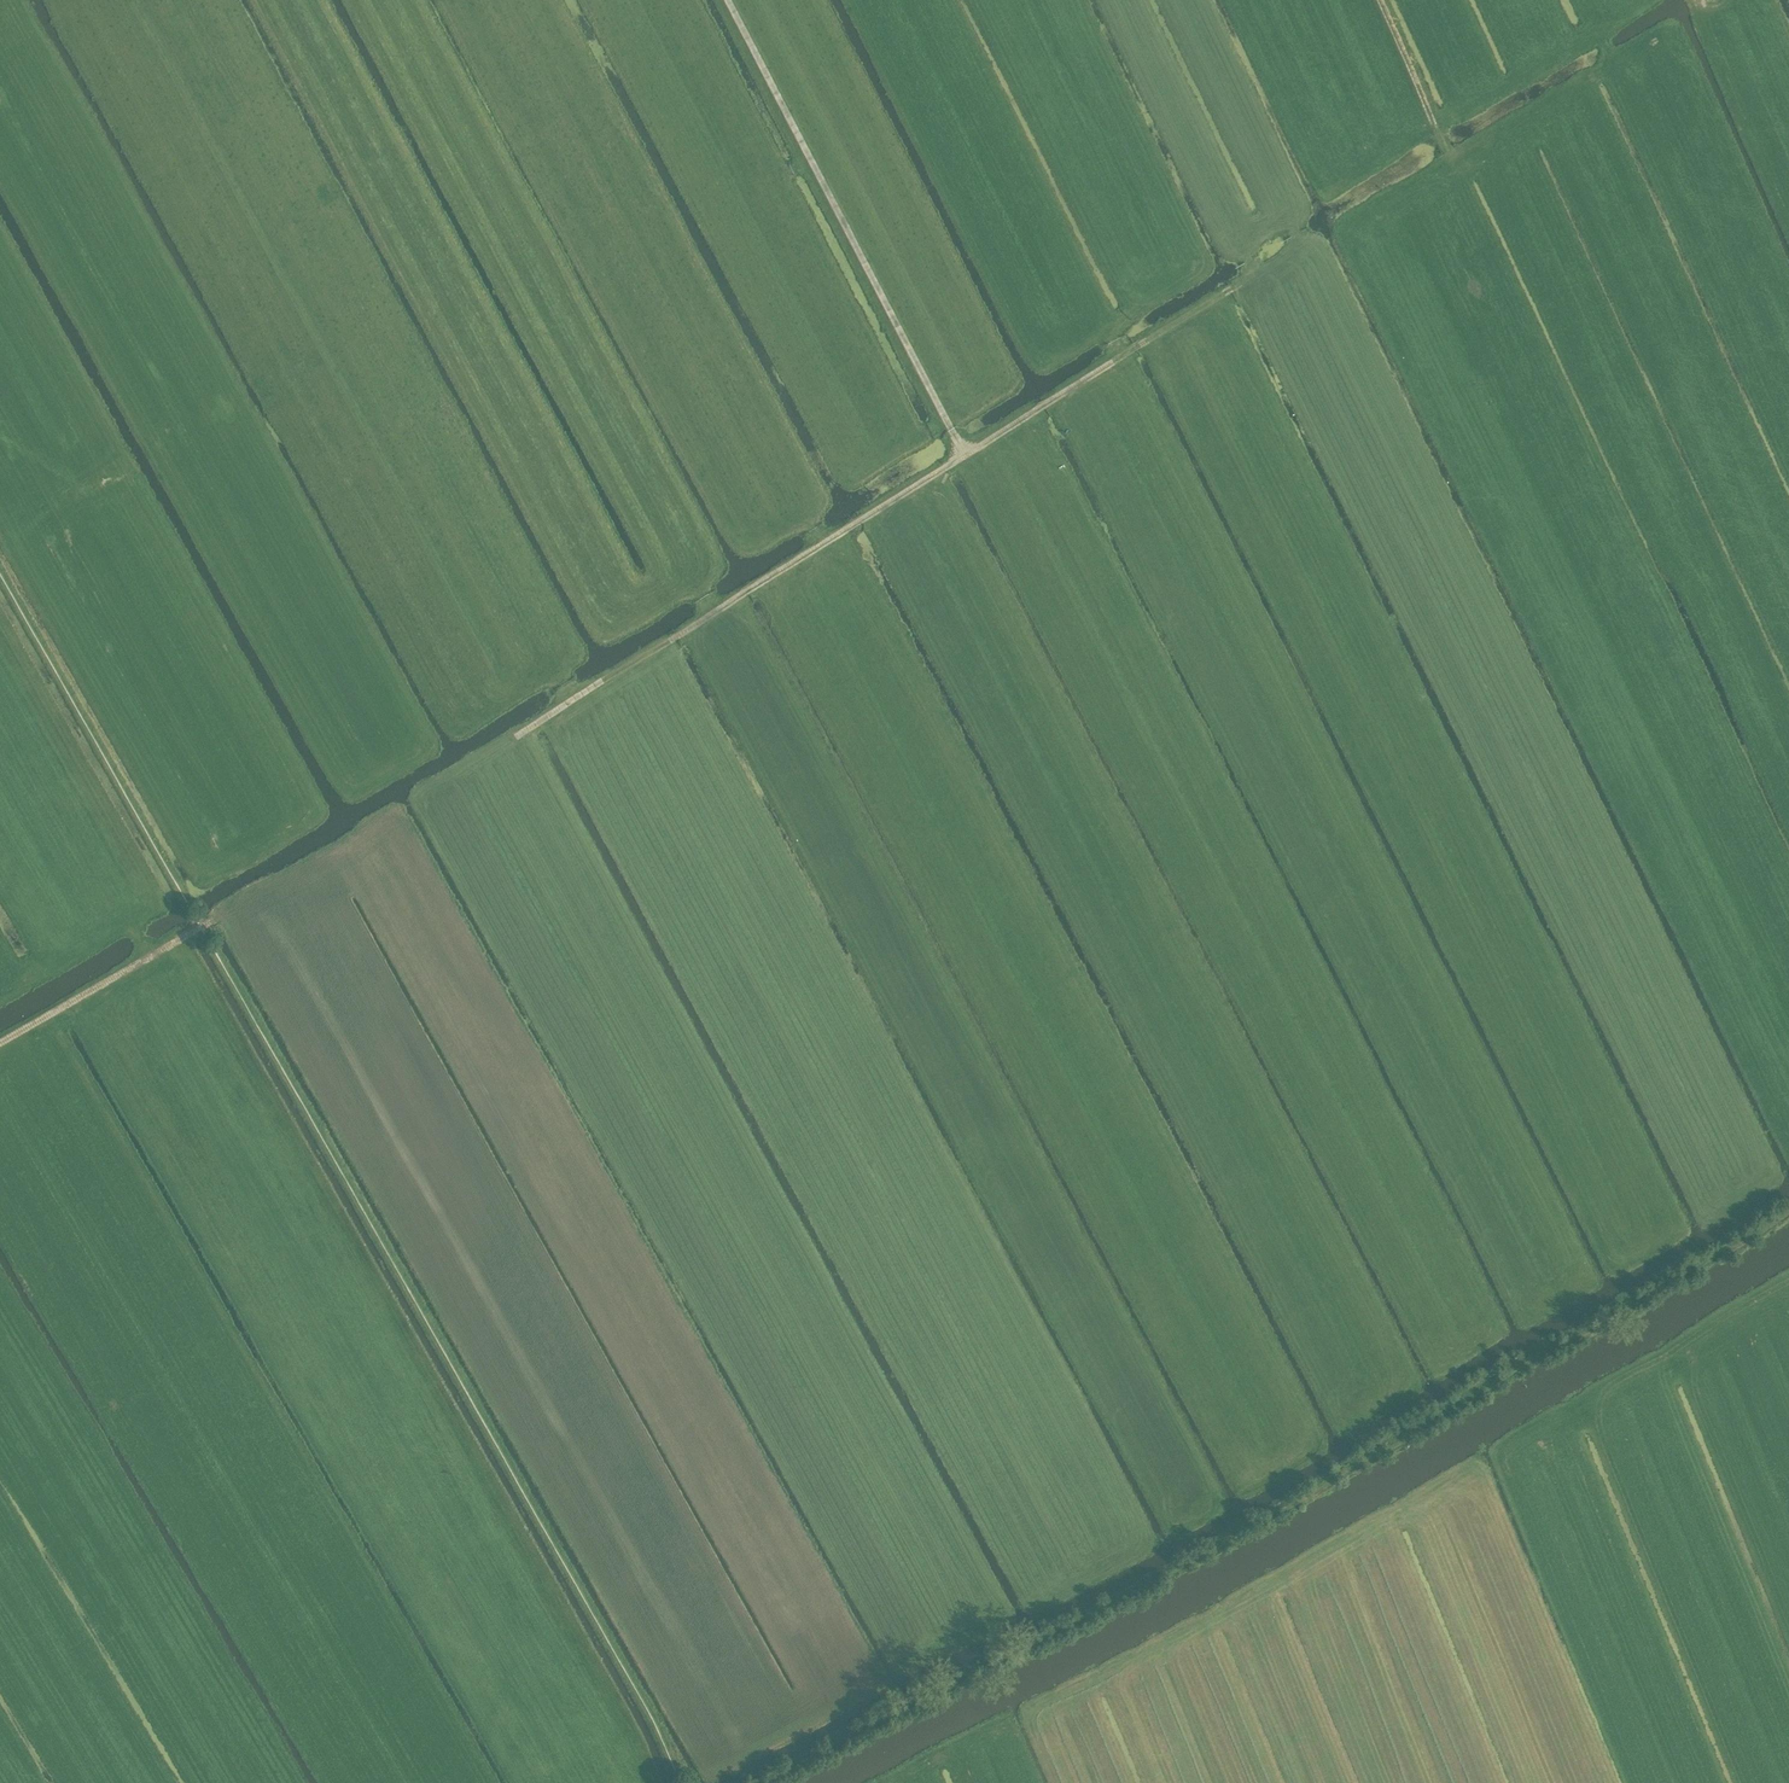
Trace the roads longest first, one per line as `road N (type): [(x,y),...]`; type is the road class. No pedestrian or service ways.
road 1 (track): [(1113,361),(515,737)]
road 2 (track): [(728,0),(965,454)]
road 3 (track): [(0,1042),(245,905)]
road 4 (track): [(1381,0),(1438,131)]

